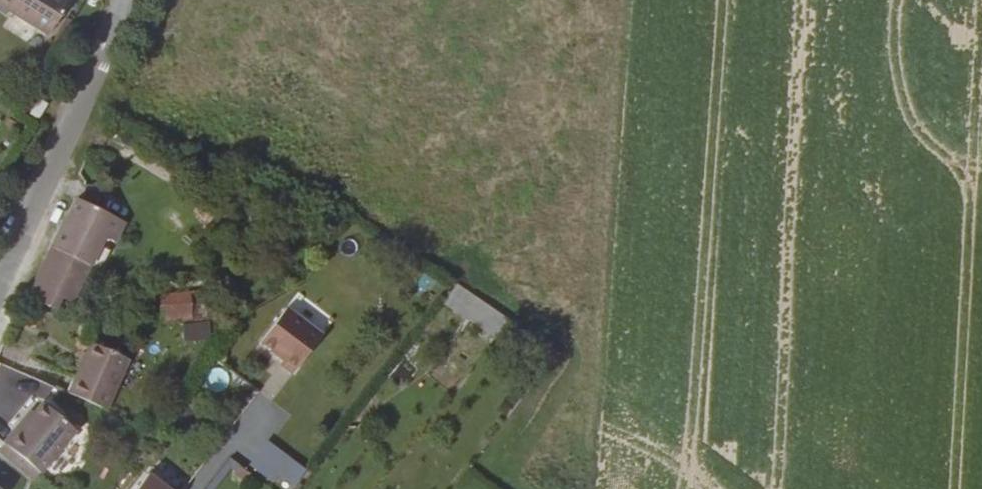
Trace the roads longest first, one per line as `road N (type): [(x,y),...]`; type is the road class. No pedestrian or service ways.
road 1 (residential): [(0,289),(133,0)]

